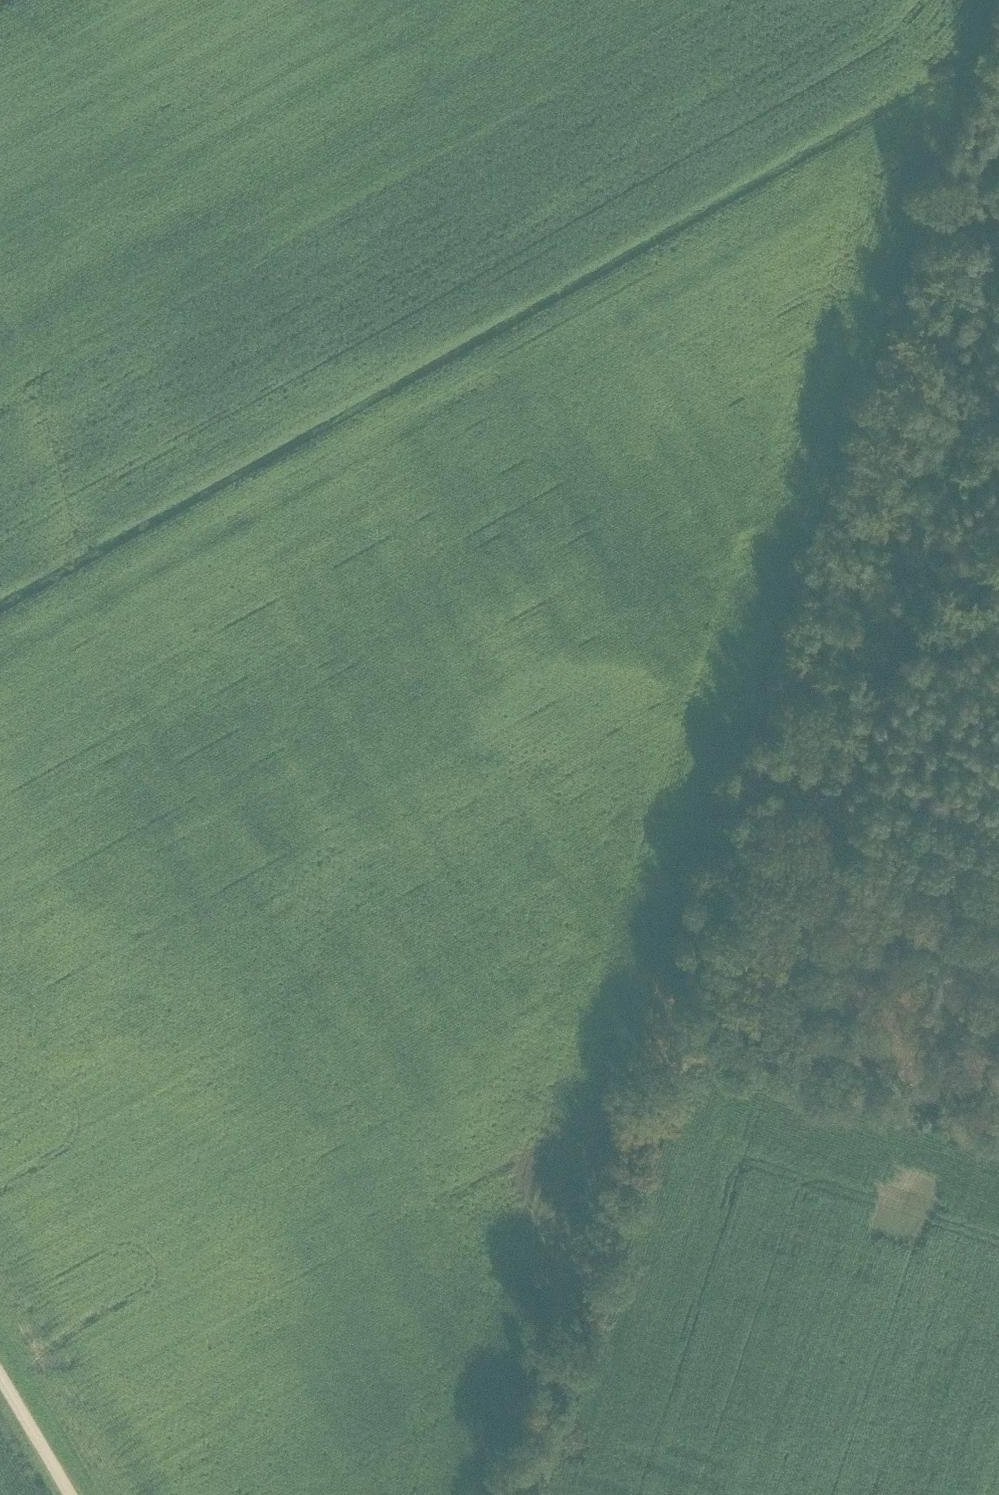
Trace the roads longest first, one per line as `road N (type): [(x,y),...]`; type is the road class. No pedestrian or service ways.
road 1 (track): [(998,547),(834,699),(798,802),(998,898)]
road 2 (track): [(72,1494),(0,1372)]

